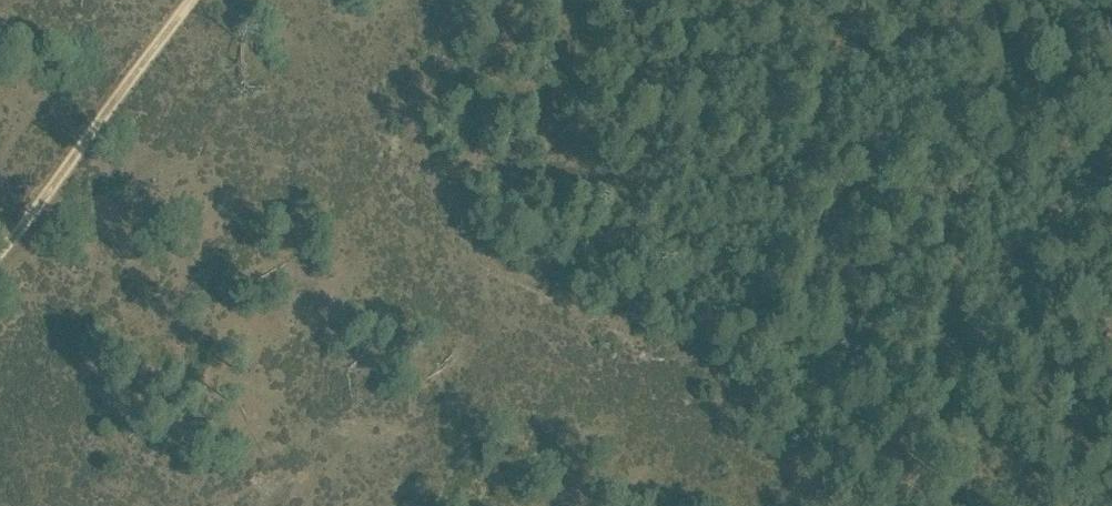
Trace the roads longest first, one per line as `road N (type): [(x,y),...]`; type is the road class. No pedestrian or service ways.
road 1 (track): [(189,0),(0,249)]

